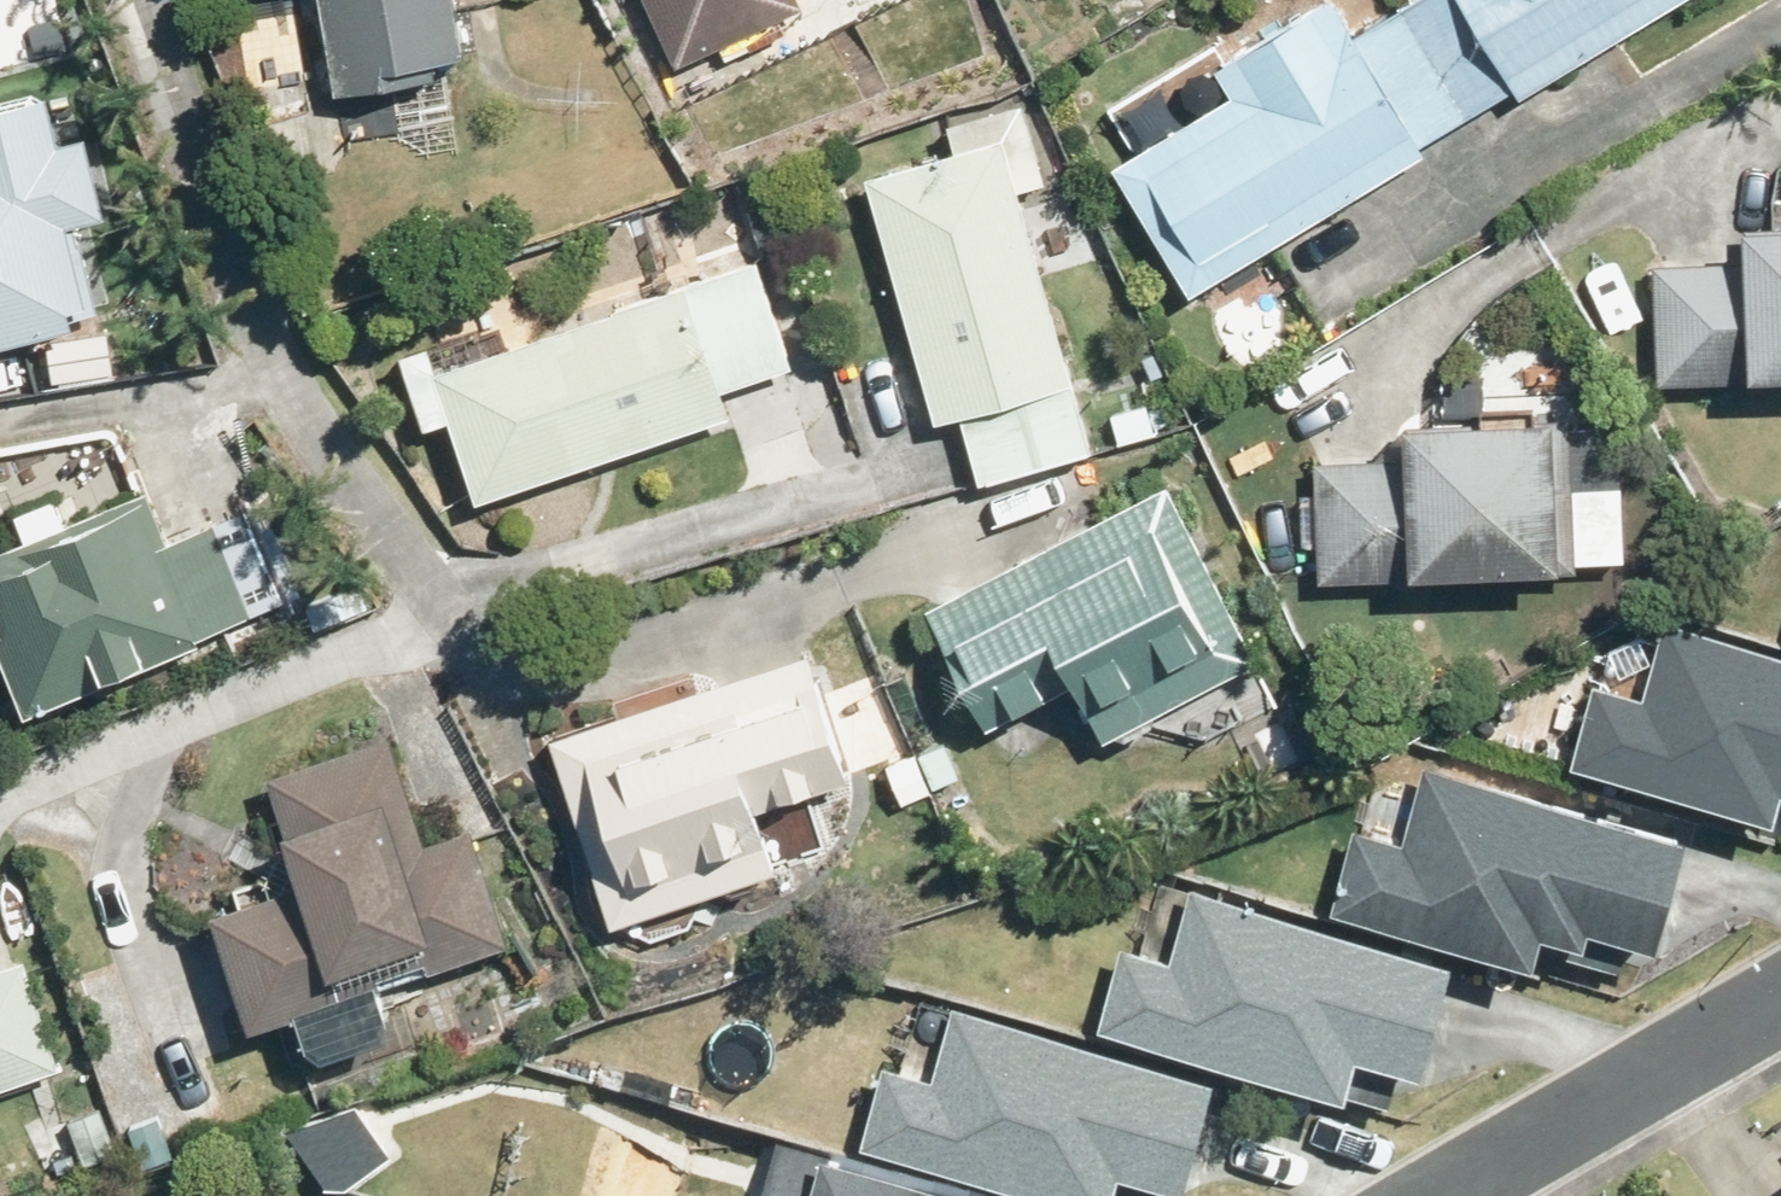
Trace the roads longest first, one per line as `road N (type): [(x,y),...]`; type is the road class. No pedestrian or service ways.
road 1 (residential): [(1442,1195),(1780,998)]

